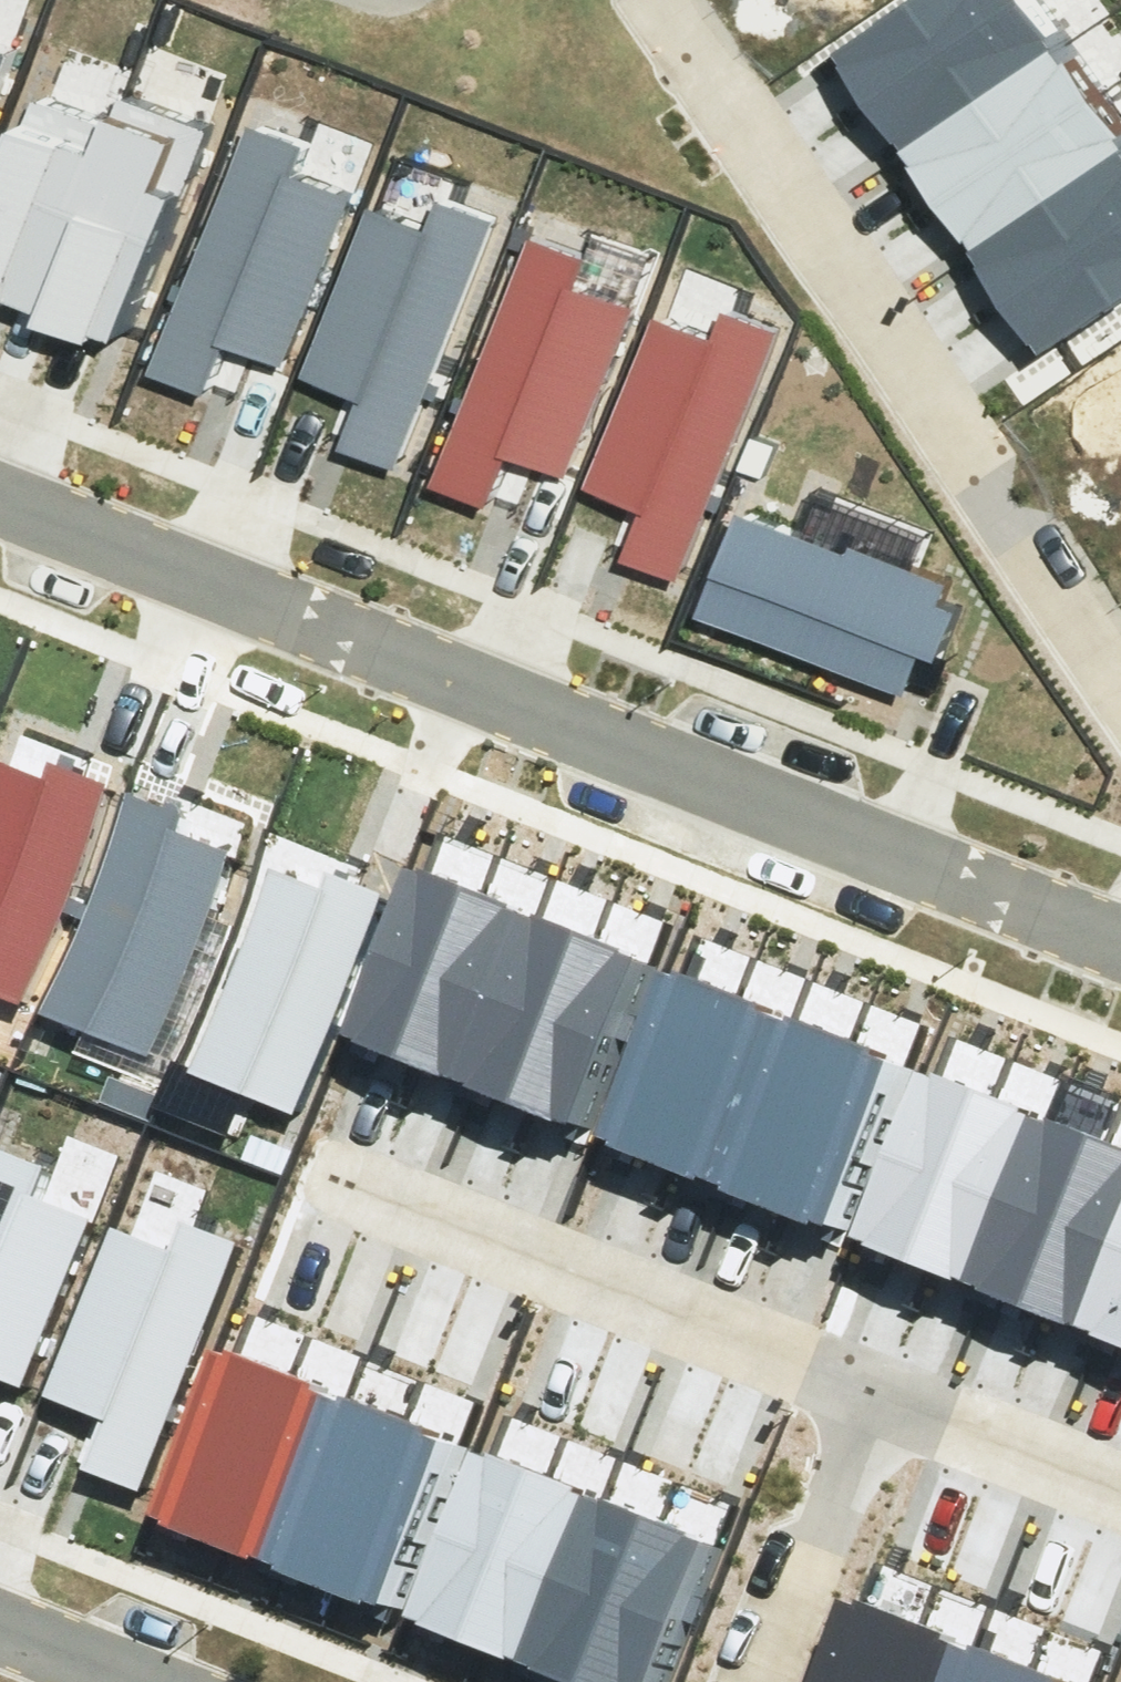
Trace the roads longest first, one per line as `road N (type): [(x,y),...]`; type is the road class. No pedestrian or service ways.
road 1 (residential): [(0,497),(1120,942)]
road 2 (residential): [(662,0),(1120,675)]
road 3 (residential): [(323,1173),(878,1393)]
road 4 (residential): [(754,1681),(878,1393)]
road 5 (residential): [(878,1393),(1120,1489)]
road 6 (residential): [(141,1681),(0,1626)]

